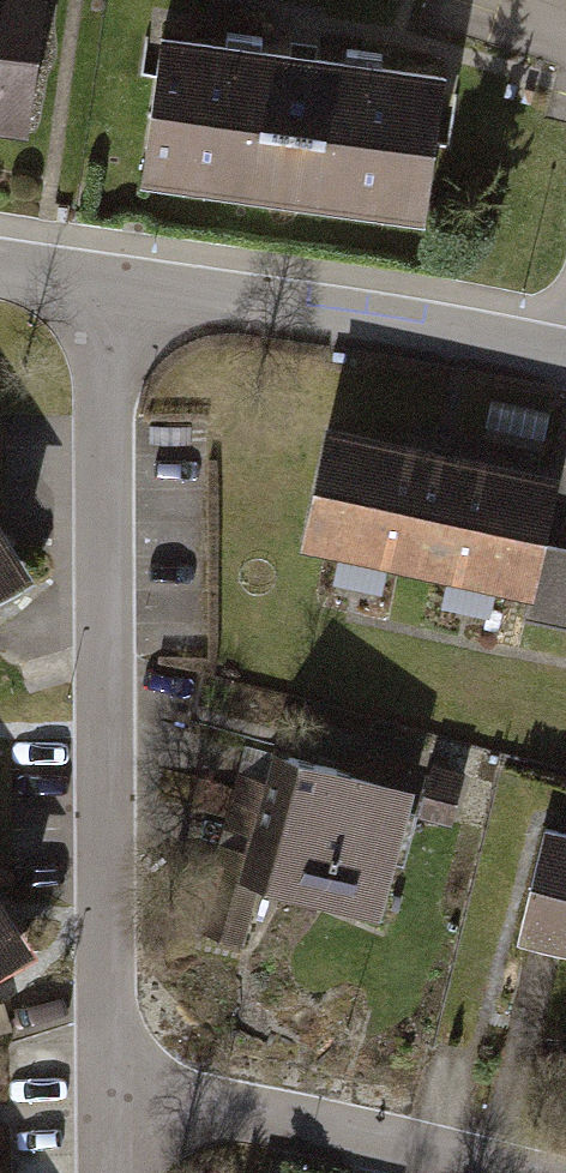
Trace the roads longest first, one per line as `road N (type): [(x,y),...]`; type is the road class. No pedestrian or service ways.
road 1 (residential): [(117,1080),(112,294)]
road 2 (residential): [(112,294),(565,353)]
road 3 (residential): [(117,1080),(513,1172)]

